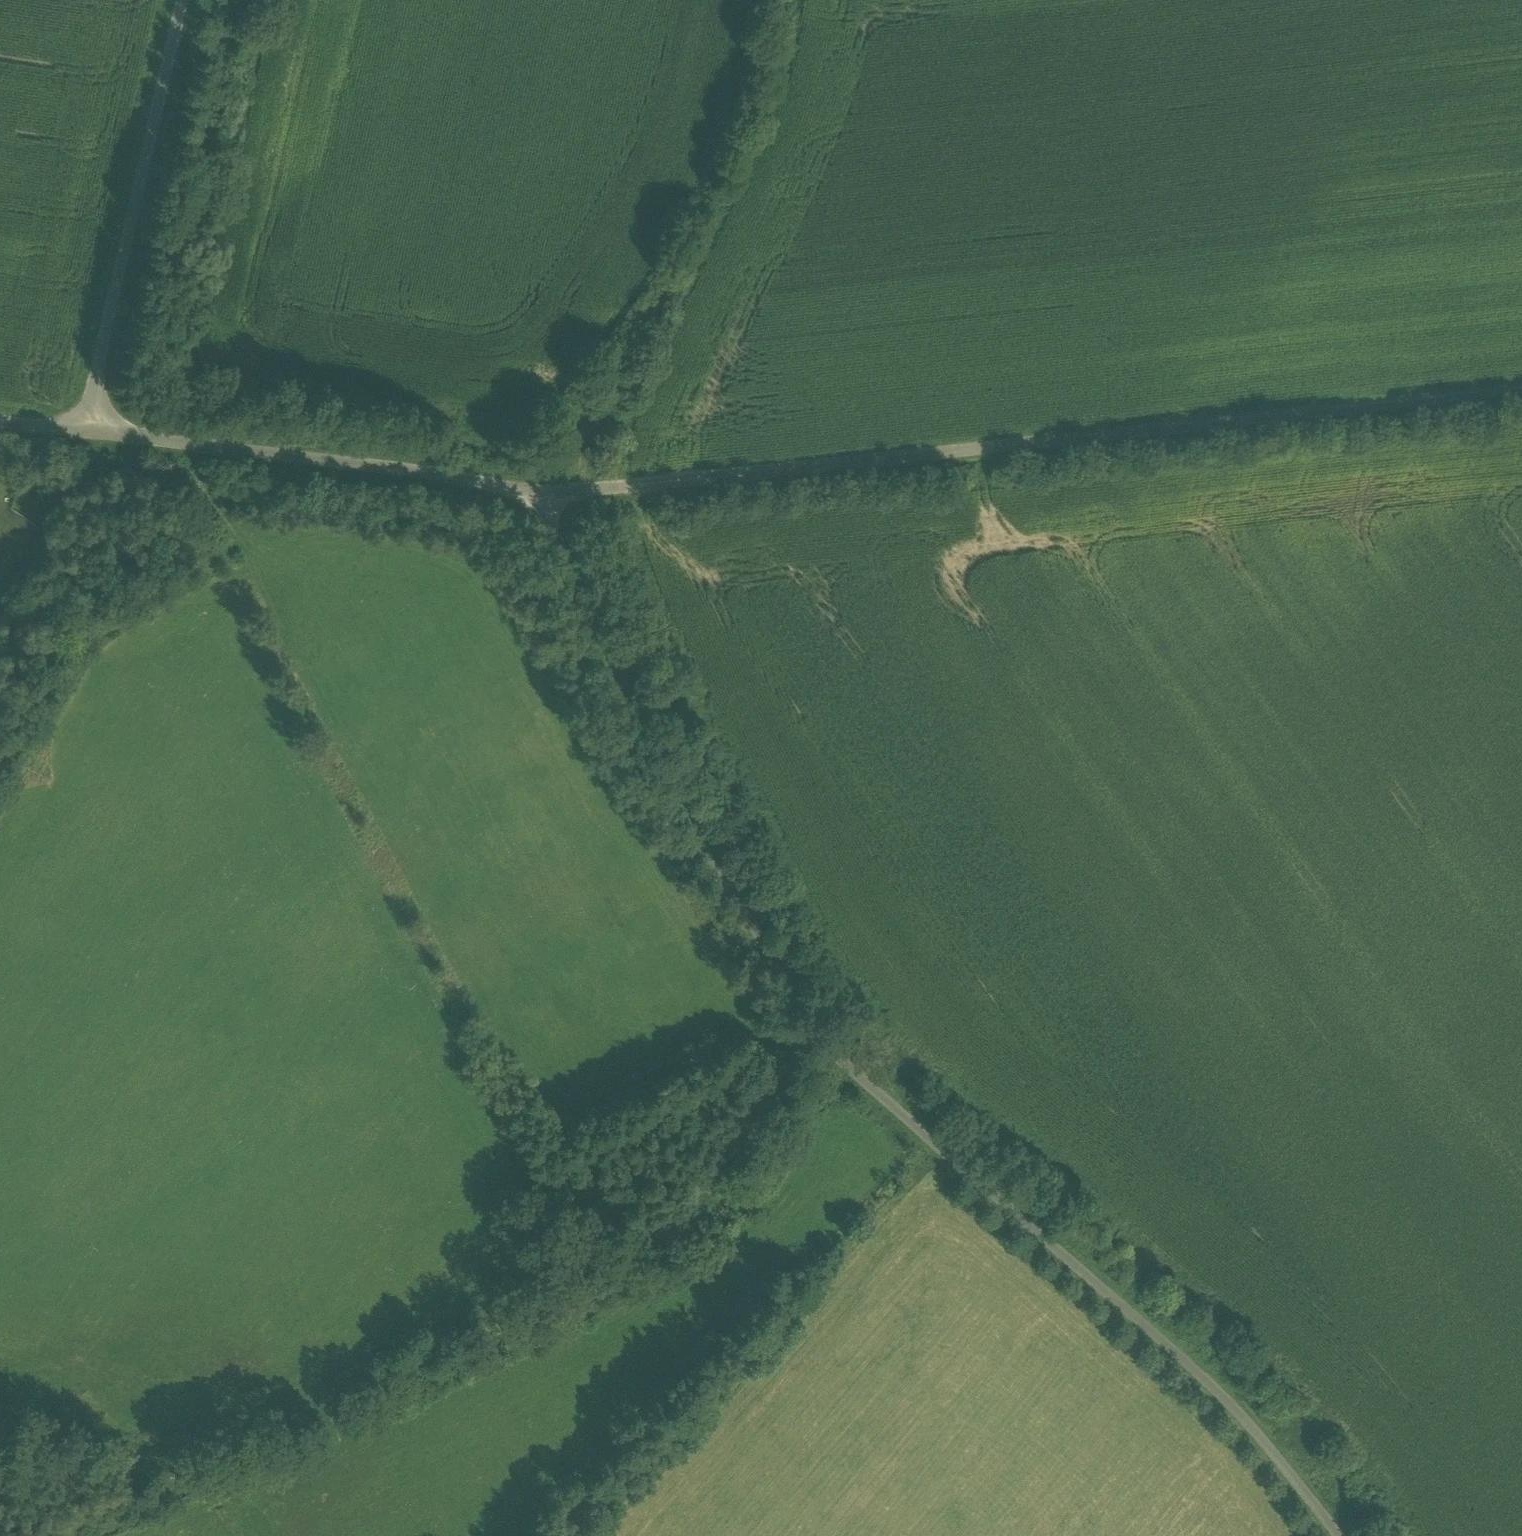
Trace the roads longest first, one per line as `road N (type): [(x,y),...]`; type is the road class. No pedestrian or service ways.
road 1 (unclassified): [(1310,1535),(1284,1497),(985,1194),(857,1040),(737,869),(632,689),(538,492)]
road 2 (unclassified): [(1521,389),(538,492)]
road 3 (unclassified): [(538,492),(88,430)]
road 4 (residential): [(88,430),(186,0)]

